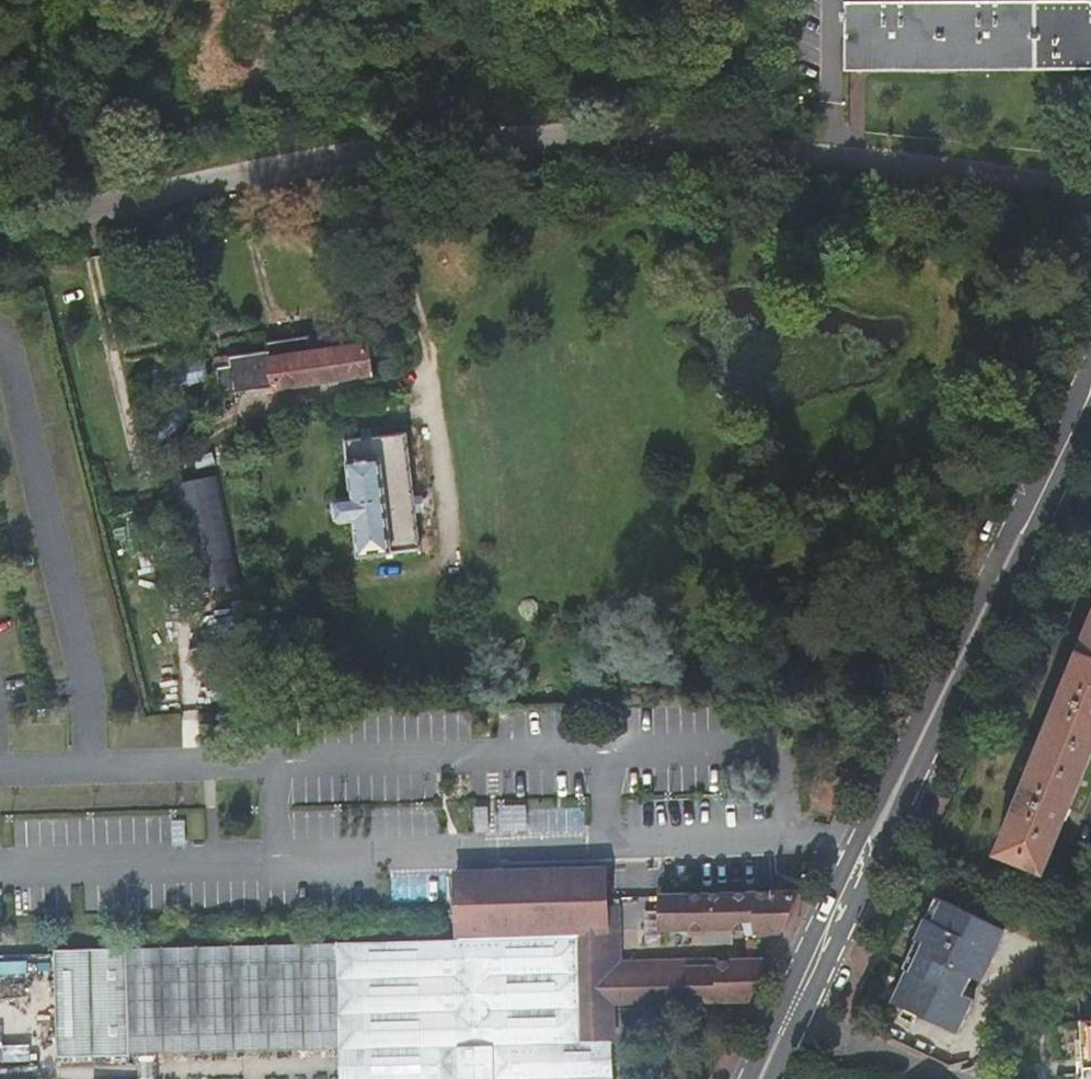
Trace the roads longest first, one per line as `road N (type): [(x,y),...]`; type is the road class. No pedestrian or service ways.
road 1 (track): [(940,404),(906,470),(811,571),(607,603),(481,594),(462,574),(430,369),(514,279),(599,232),(652,216),(742,205),(884,212)]
road 2 (residential): [(1090,192),(906,158),(575,128),(403,141),(135,200),(0,216)]
road 3 (secondary): [(760,1078),(860,856),(1090,391)]
road 4 (track): [(405,157),(408,275),(430,369),(388,401),(332,418),(318,431),(318,518),(337,579),(462,574)]
road 5 (track): [(871,416),(914,352),(915,333),(901,310),(766,280),(660,293),(599,232)]
road 6 (track): [(940,404),(794,421),(770,438),(748,437),(662,526),(607,603)]
road 7 (track): [(884,212),(929,254),(953,292),(953,358),(940,404)]
road 8 (track): [(748,437),(678,402),(664,383),(637,274)]

